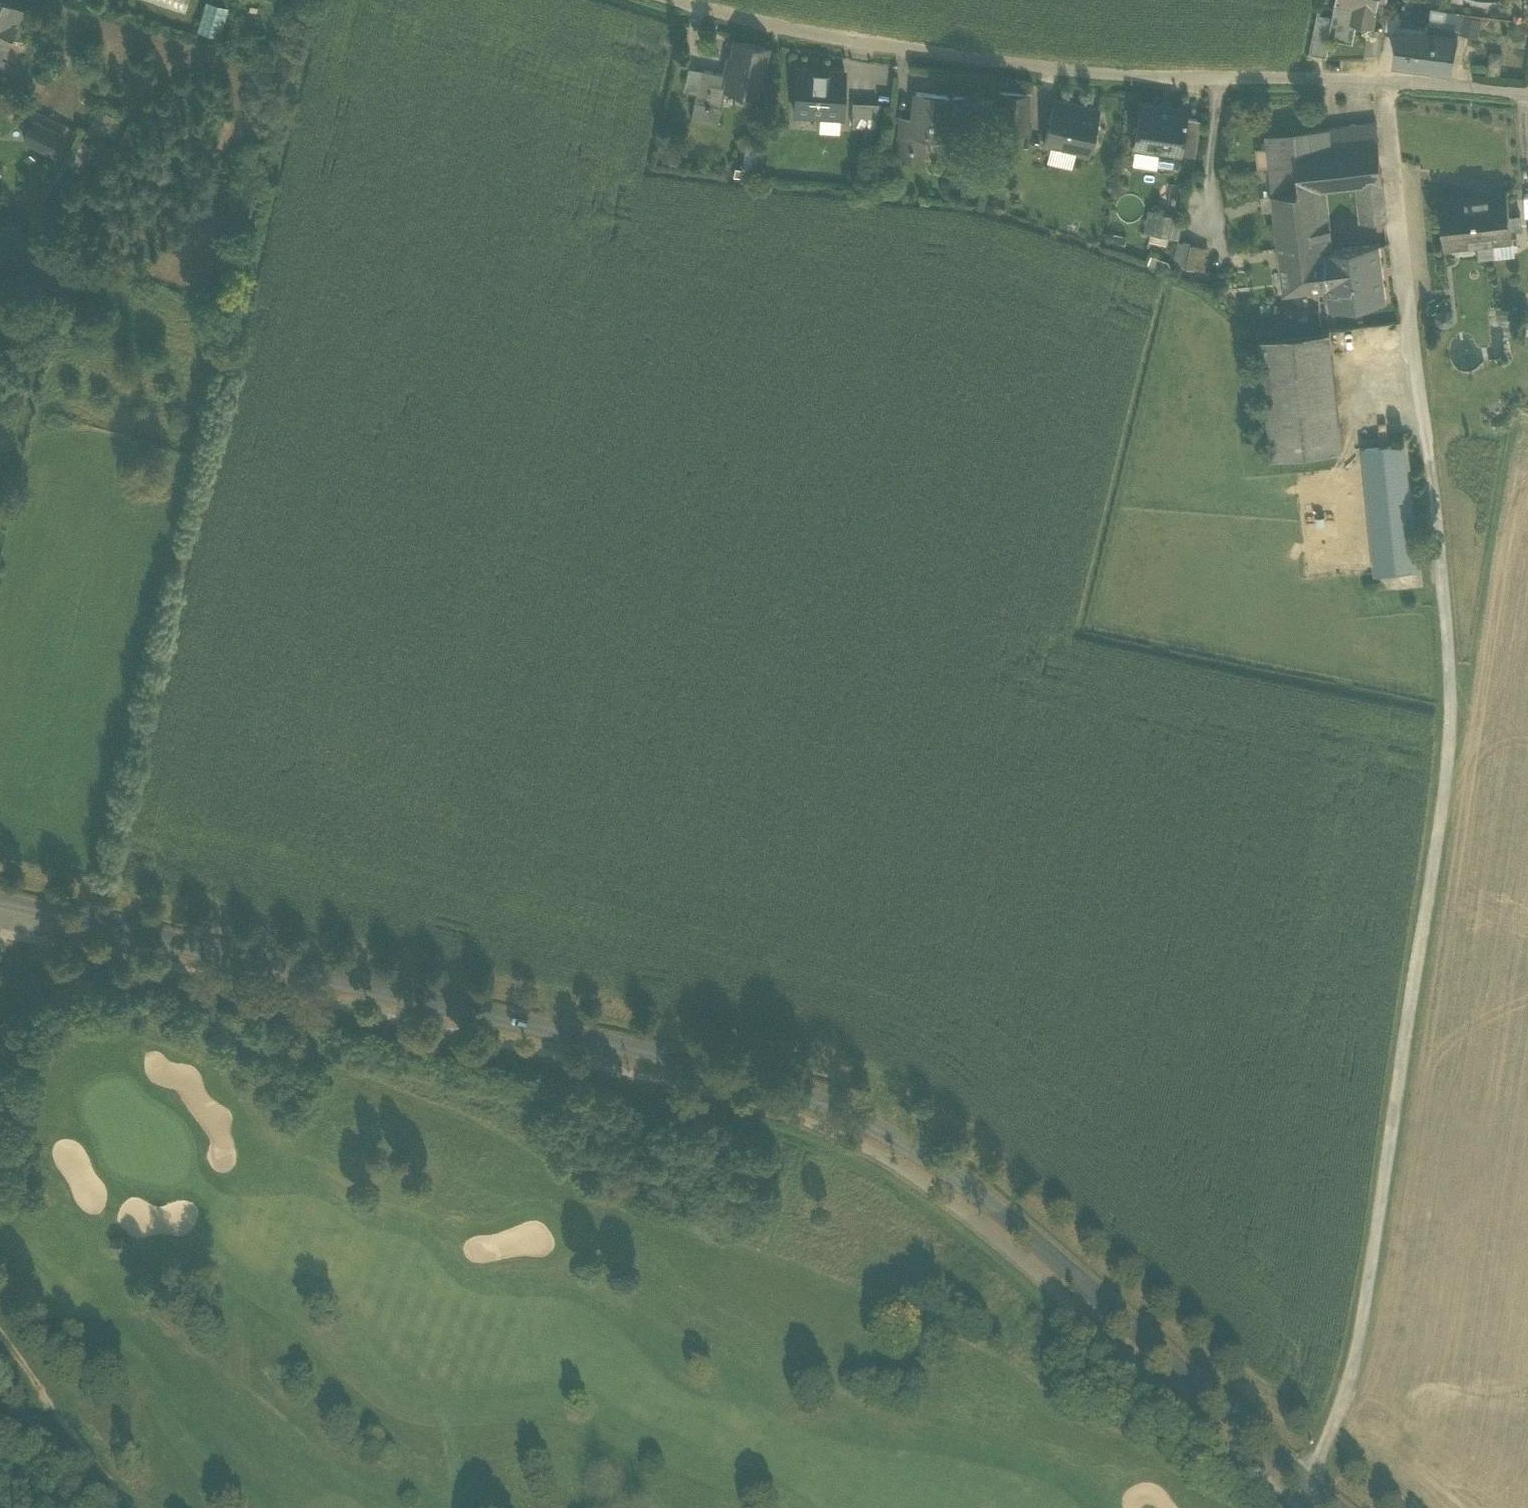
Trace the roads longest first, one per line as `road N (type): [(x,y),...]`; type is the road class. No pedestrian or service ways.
road 1 (tertiary): [(0,906),(689,1060),(838,1108),(951,1175),(1329,1507)]
road 2 (track): [(1286,1470),(1346,1405),(1456,711),(1386,77)]
road 3 (residential): [(672,0),(912,50),(1130,74),(1386,77),(1527,94)]

